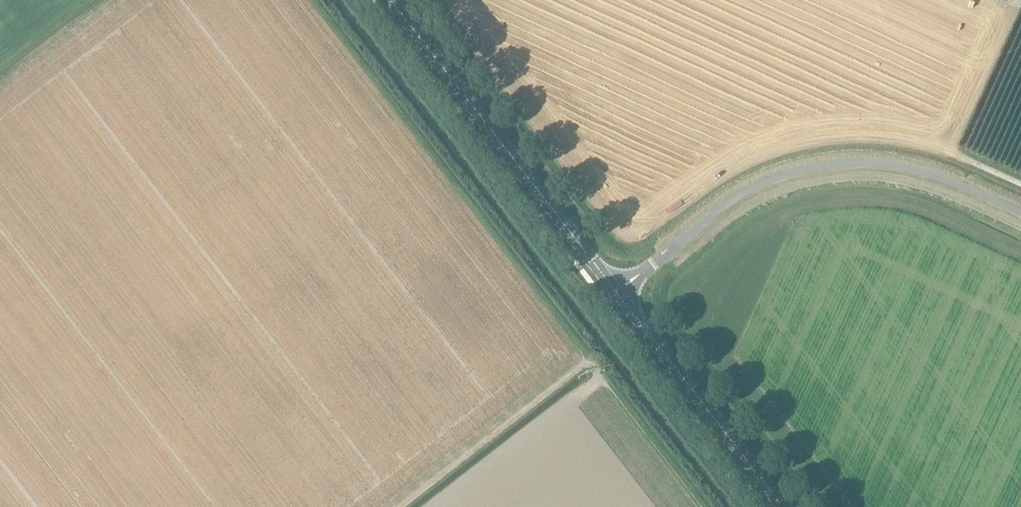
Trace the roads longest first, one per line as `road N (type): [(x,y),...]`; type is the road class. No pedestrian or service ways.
road 1 (unclassified): [(1020,215),(939,178),(838,167),(756,187),(653,265)]
road 2 (secondary): [(616,292),(392,0)]
road 3 (secondary): [(779,506),(616,292)]

